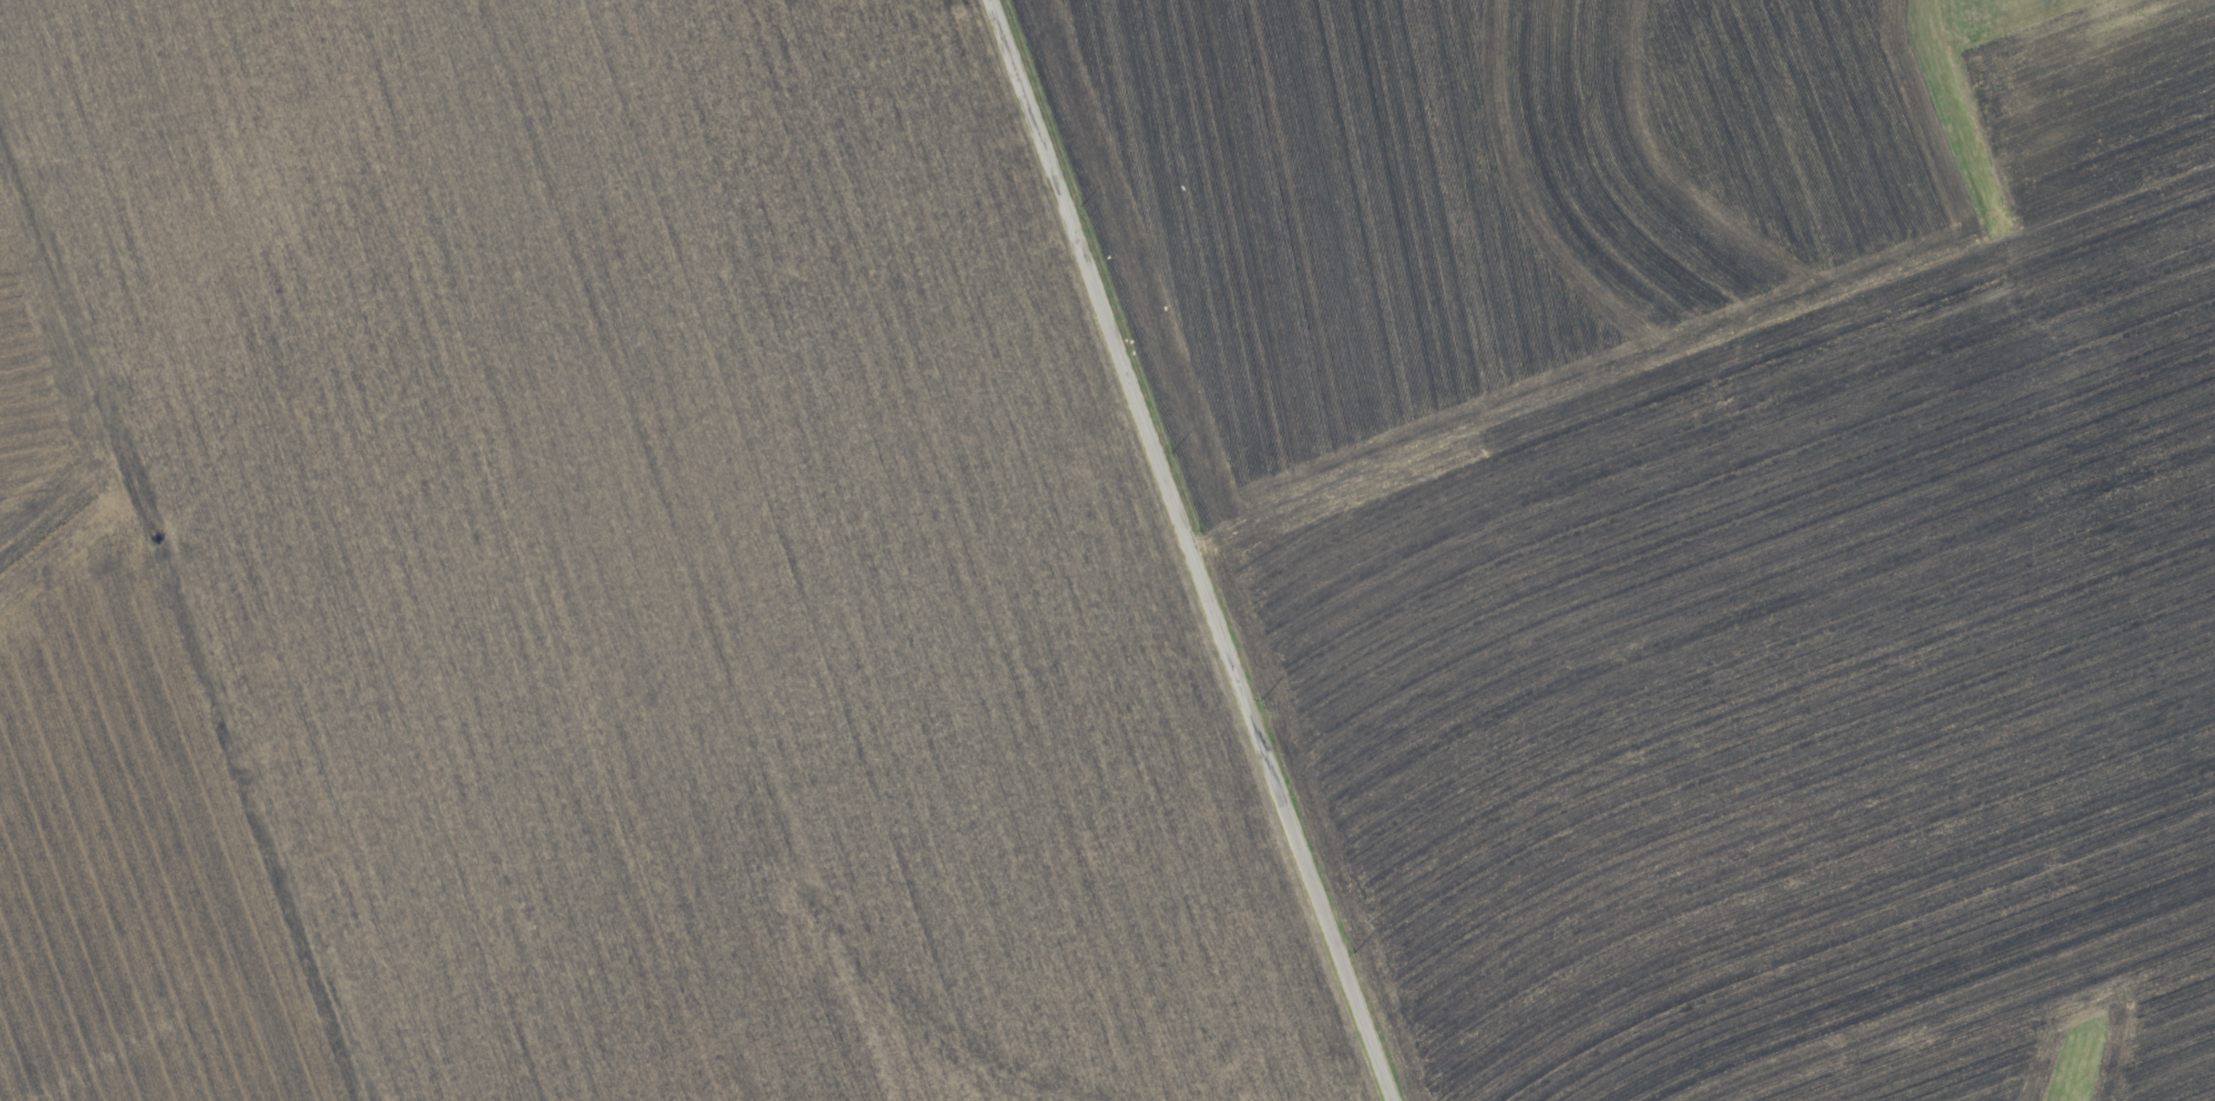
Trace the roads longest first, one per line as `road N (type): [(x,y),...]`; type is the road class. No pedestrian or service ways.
road 1 (residential): [(1392,1100),(987,0)]

